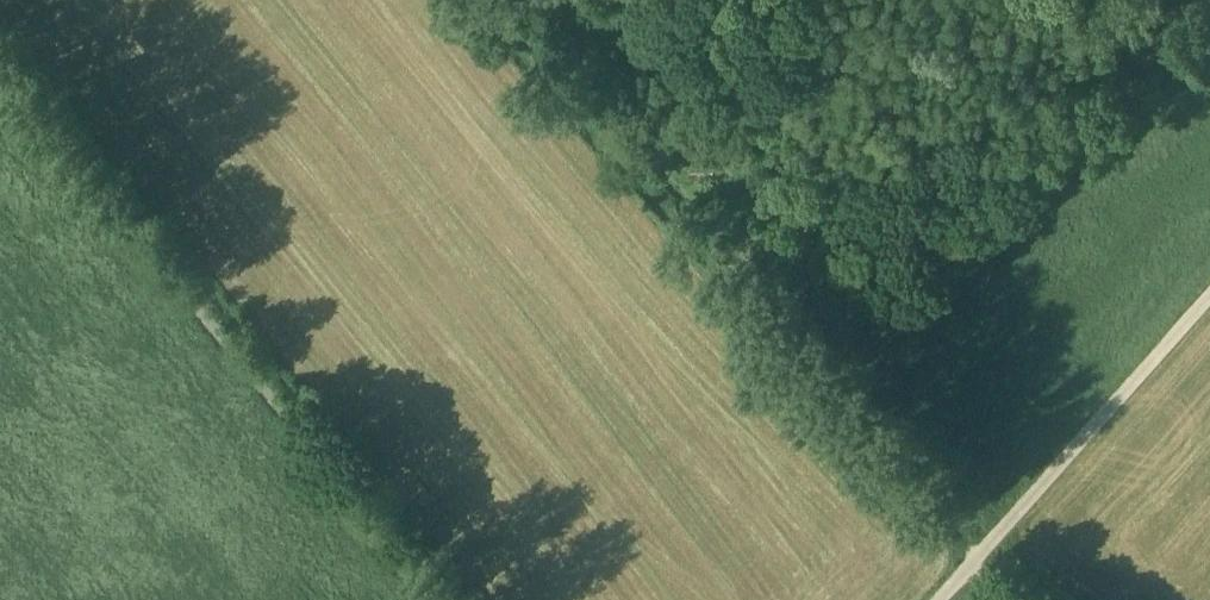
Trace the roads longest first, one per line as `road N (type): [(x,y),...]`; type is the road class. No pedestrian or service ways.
road 1 (track): [(962,577),(429,0)]
road 2 (track): [(434,599),(0,76)]
road 3 (track): [(1209,296),(942,599)]

